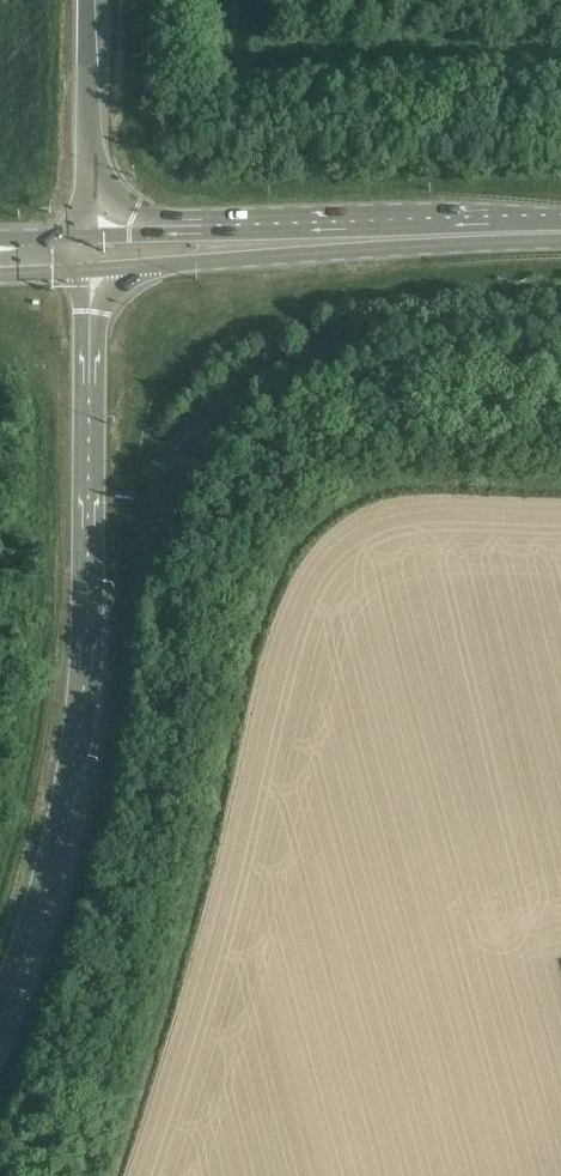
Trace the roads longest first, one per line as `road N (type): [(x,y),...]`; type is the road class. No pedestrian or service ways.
road 1 (motorway): [(0,1007),(35,913),(75,753),(90,272)]
road 2 (primary): [(285,243),(560,233)]
road 3 (motorway): [(91,240),(89,0)]
road 4 (primary): [(90,272),(190,265),(285,243)]
road 5 (primary): [(285,243),(200,235),(91,240)]

